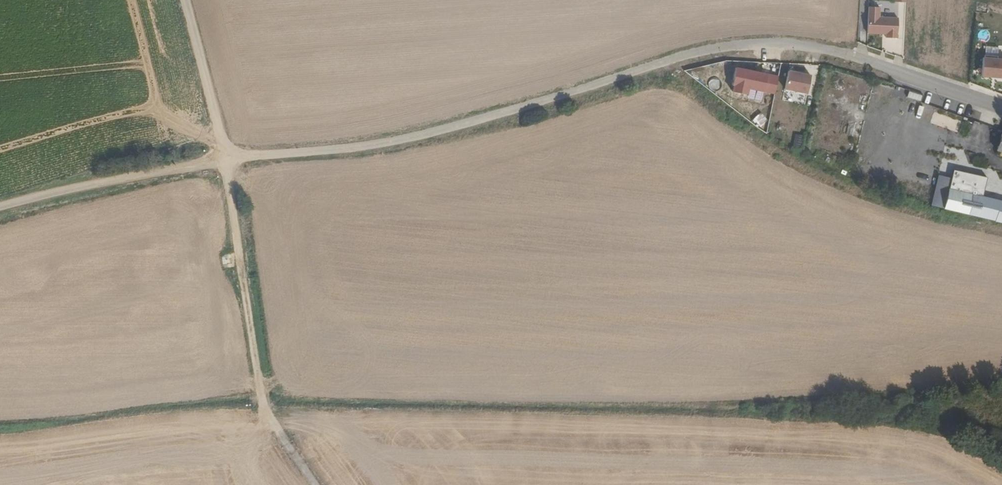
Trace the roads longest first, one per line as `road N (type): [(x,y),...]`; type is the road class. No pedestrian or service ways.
road 1 (unclassified): [(225,162),(386,145),(713,48),(792,42),(1001,105)]
road 2 (track): [(657,66),(811,172),(1001,231)]
road 3 (unclassified): [(0,211),(79,187),(225,162)]
road 4 (unclassified): [(184,0),(225,162)]

